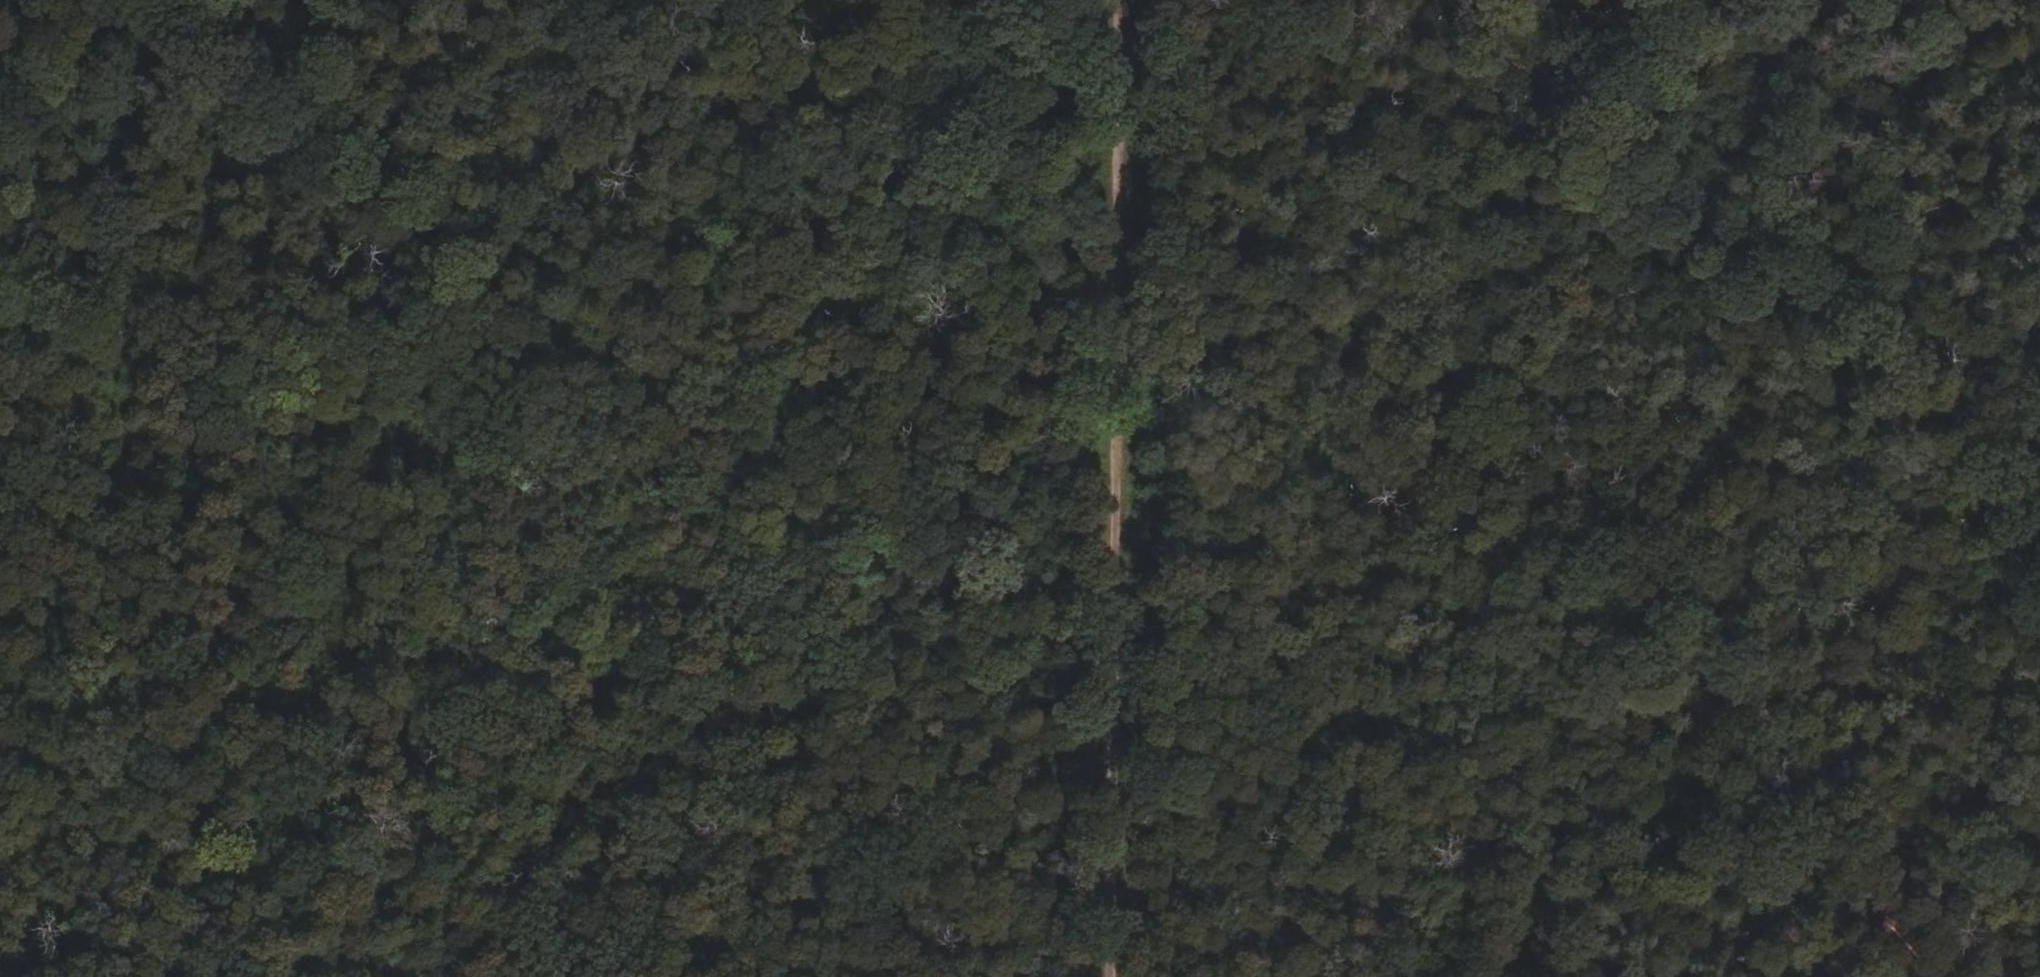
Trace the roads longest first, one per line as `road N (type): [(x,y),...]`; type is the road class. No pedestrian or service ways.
road 1 (track): [(1108,0),(1098,976)]
road 2 (track): [(1474,976),(2039,438)]

